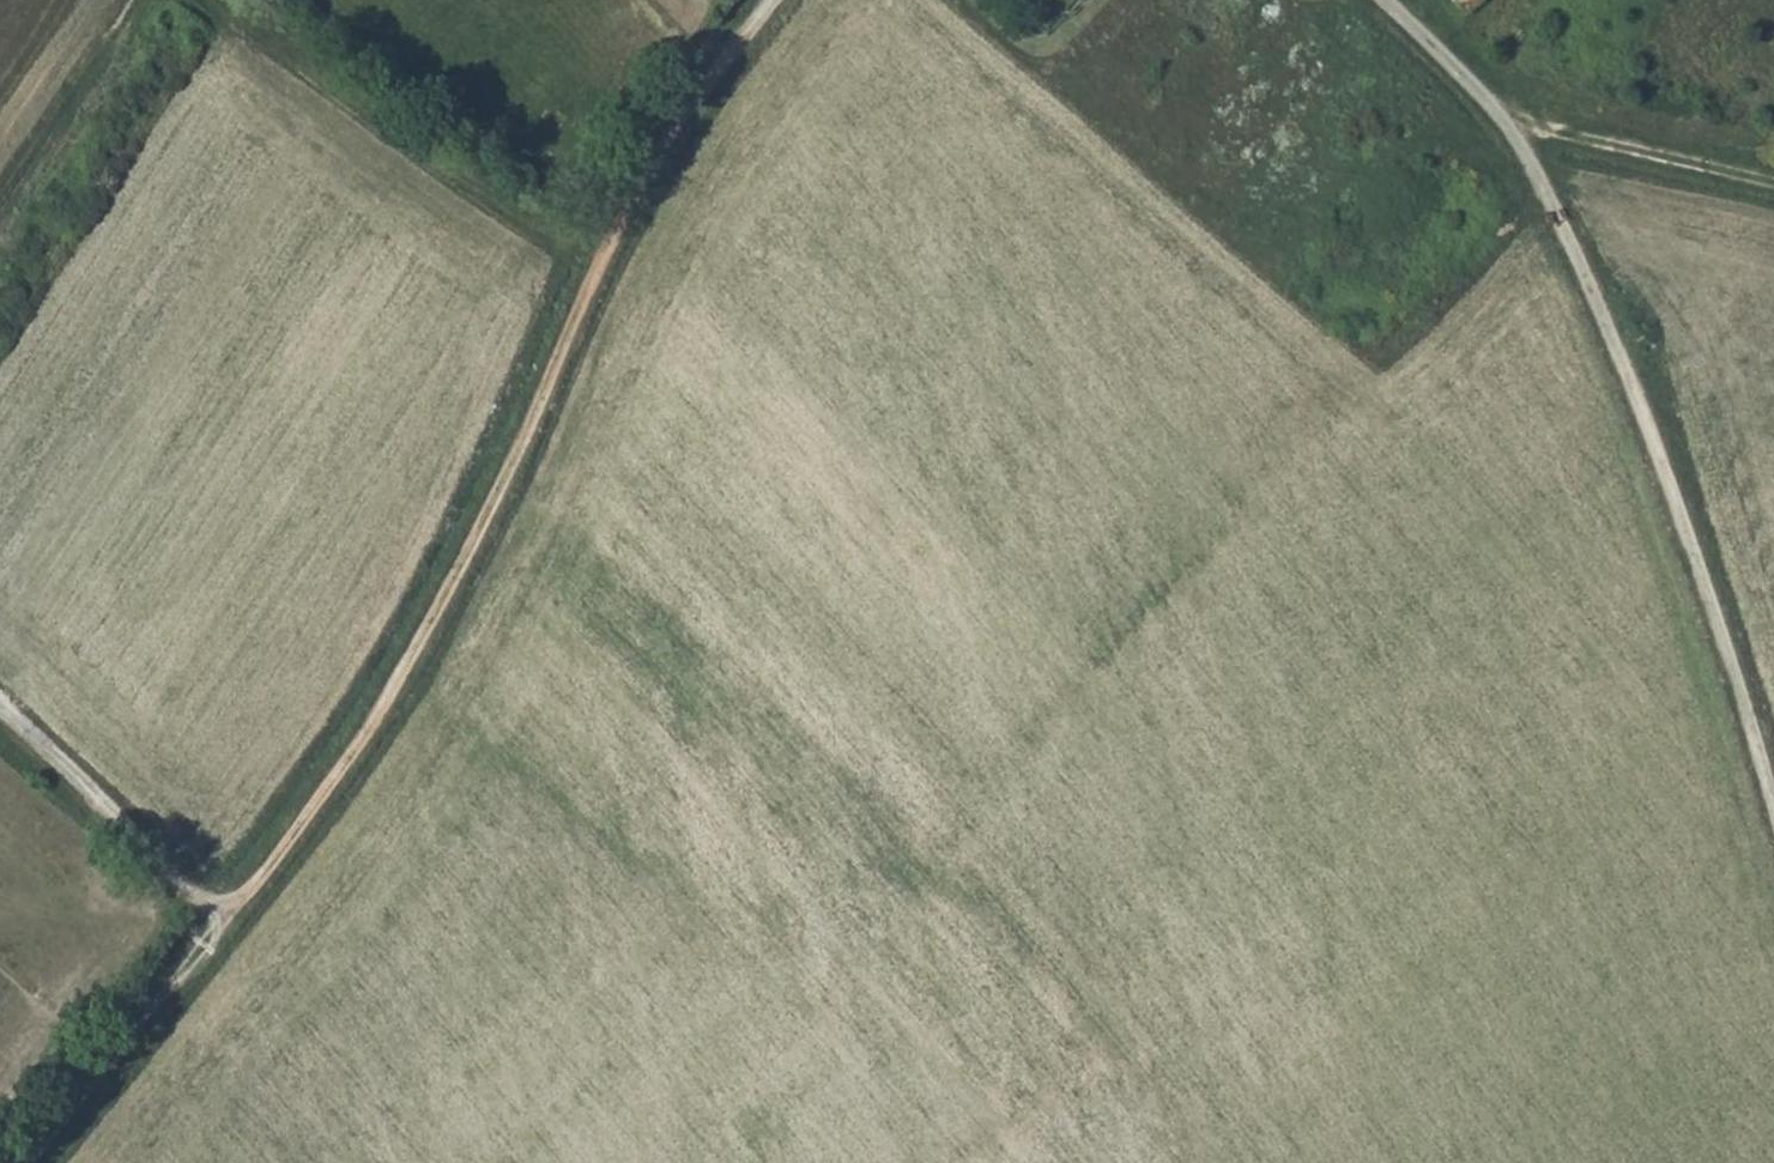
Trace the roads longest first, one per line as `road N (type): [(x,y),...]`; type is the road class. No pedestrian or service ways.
road 1 (track): [(775,0),(639,179),(453,584),(353,763),(8,1162)]
road 2 (track): [(1383,0),(1503,120),(1554,208),(1642,407),(1729,636),(1773,801)]
road 3 (track): [(222,916),(0,733)]
road 4 (track): [(1503,120),(1773,190)]

